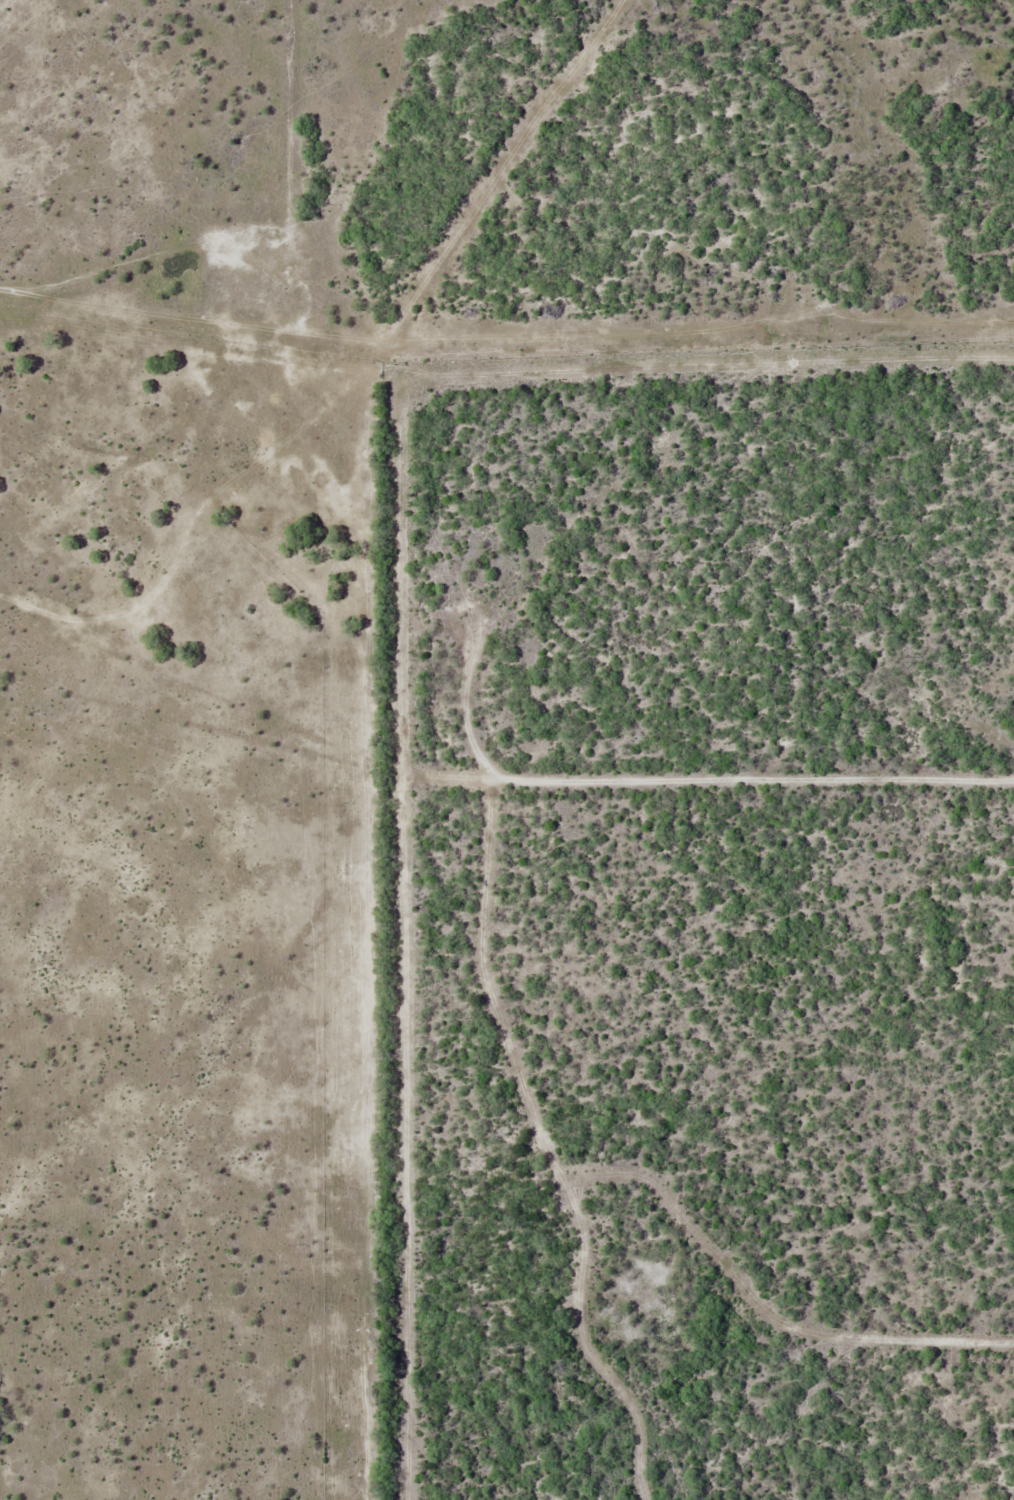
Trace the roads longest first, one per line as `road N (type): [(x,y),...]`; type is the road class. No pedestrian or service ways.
road 1 (residential): [(448,771),(1013,781)]

